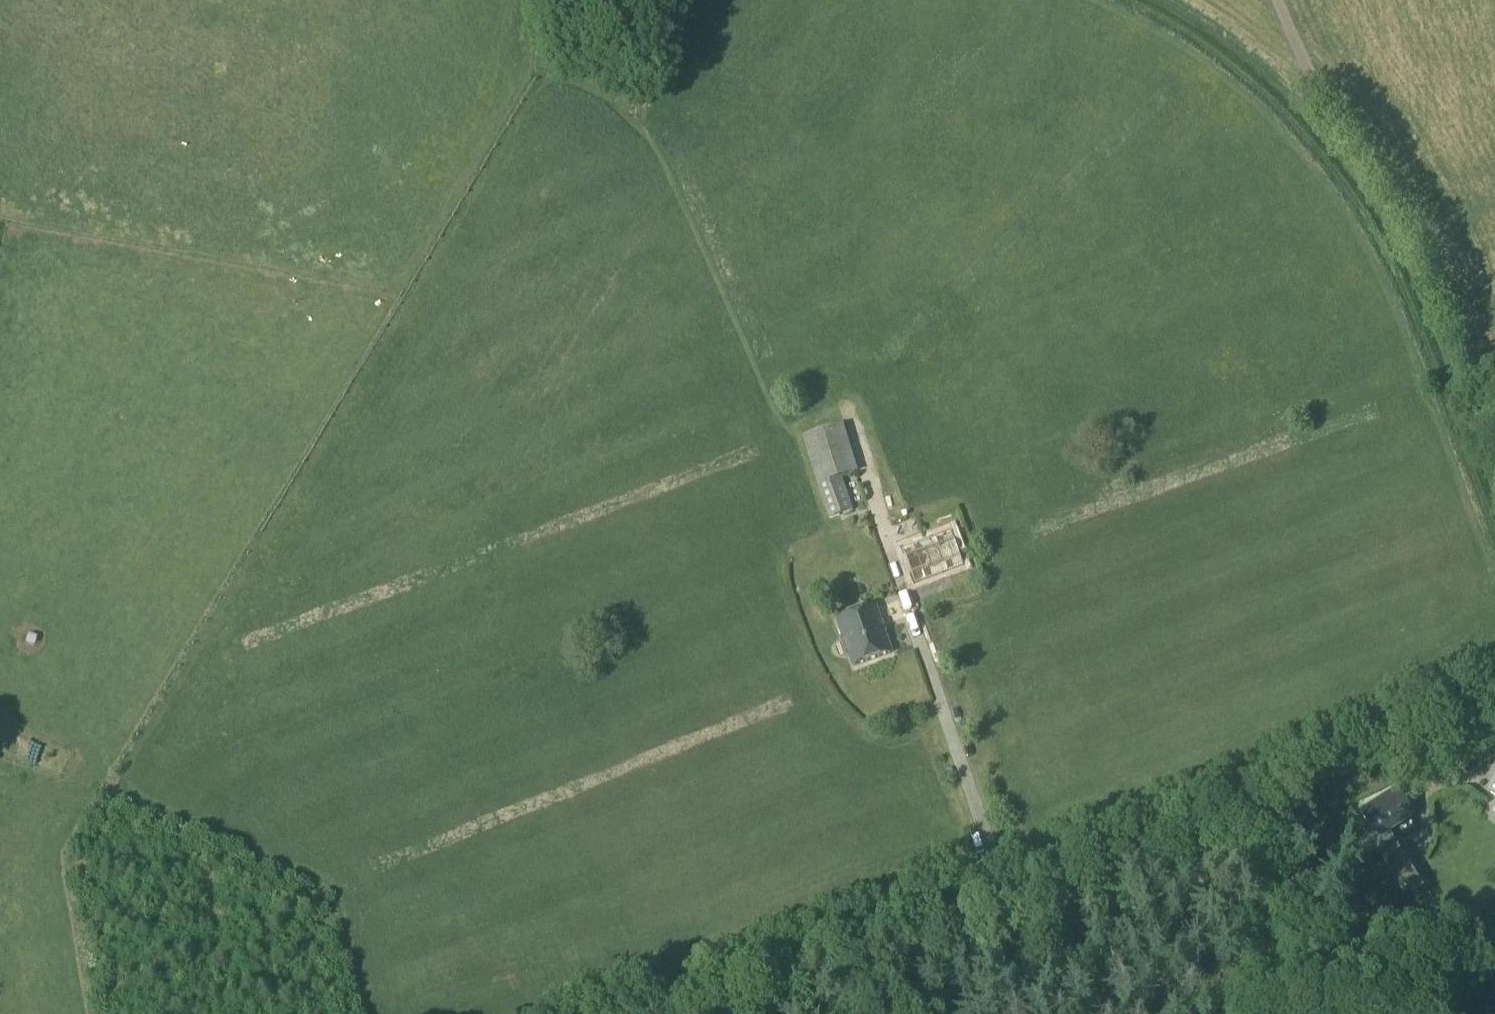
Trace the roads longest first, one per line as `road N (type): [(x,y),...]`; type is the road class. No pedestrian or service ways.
road 1 (unclassified): [(667,1013),(1494,712)]

